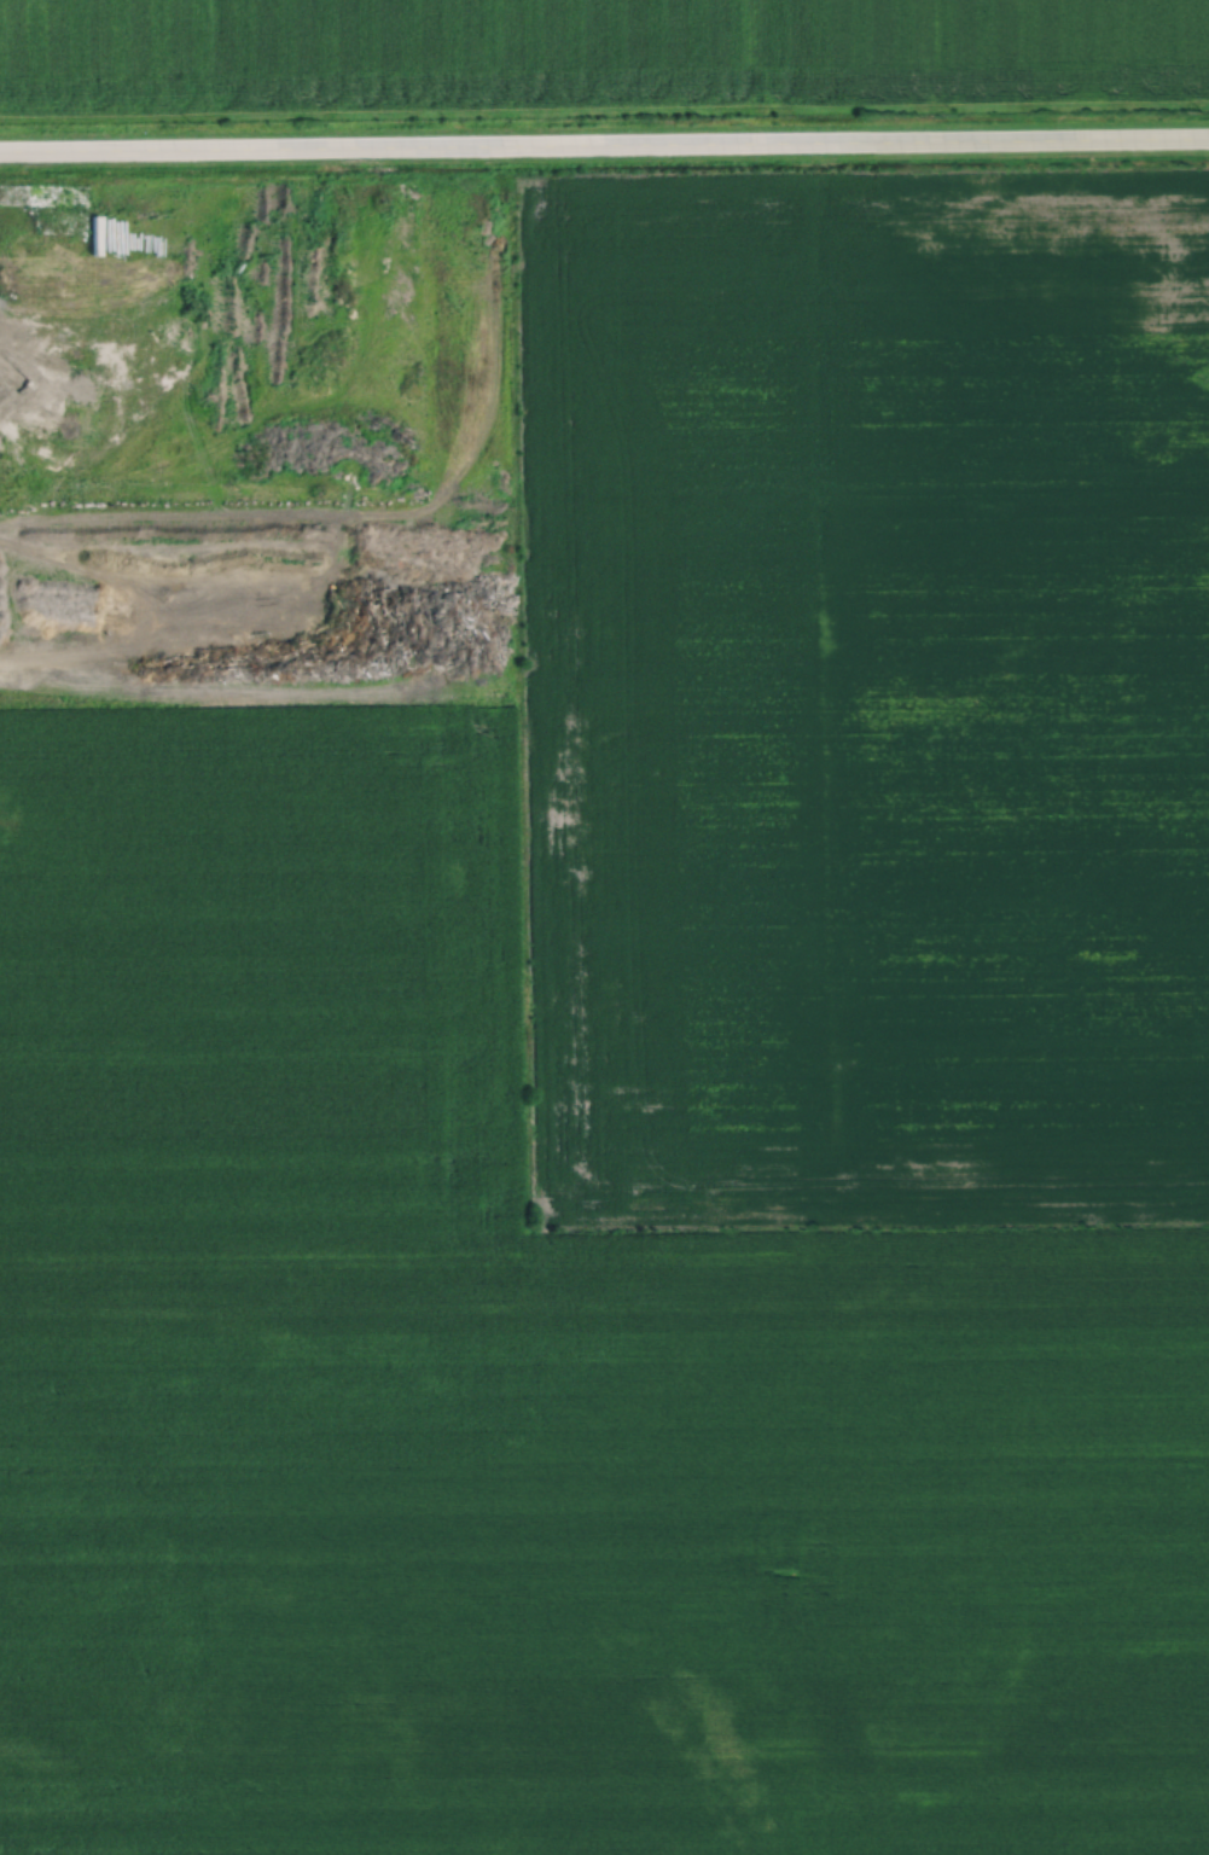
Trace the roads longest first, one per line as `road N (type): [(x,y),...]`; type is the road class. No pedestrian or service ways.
road 1 (residential): [(0,149),(1208,136)]
road 2 (track): [(0,525),(65,489),(107,481),(360,463)]

